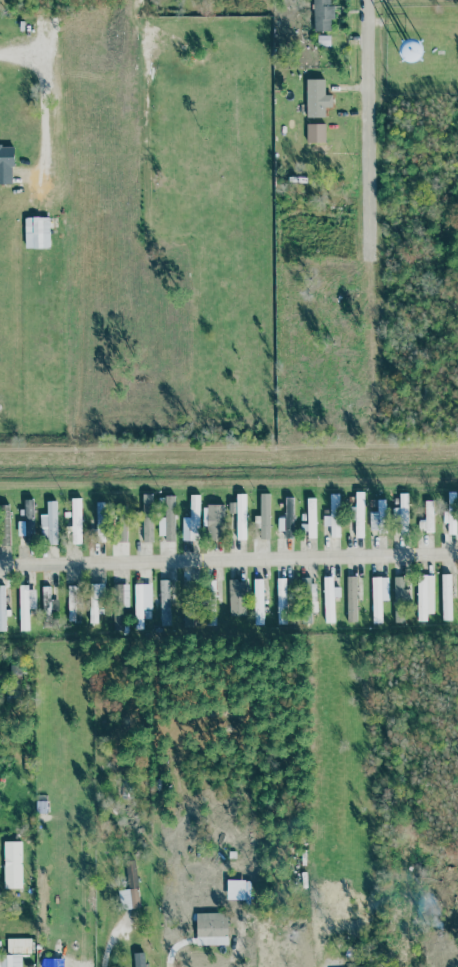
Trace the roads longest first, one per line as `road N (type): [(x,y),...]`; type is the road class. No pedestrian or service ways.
road 1 (residential): [(0,564),(457,551)]
road 2 (residential): [(369,0),(373,264)]

